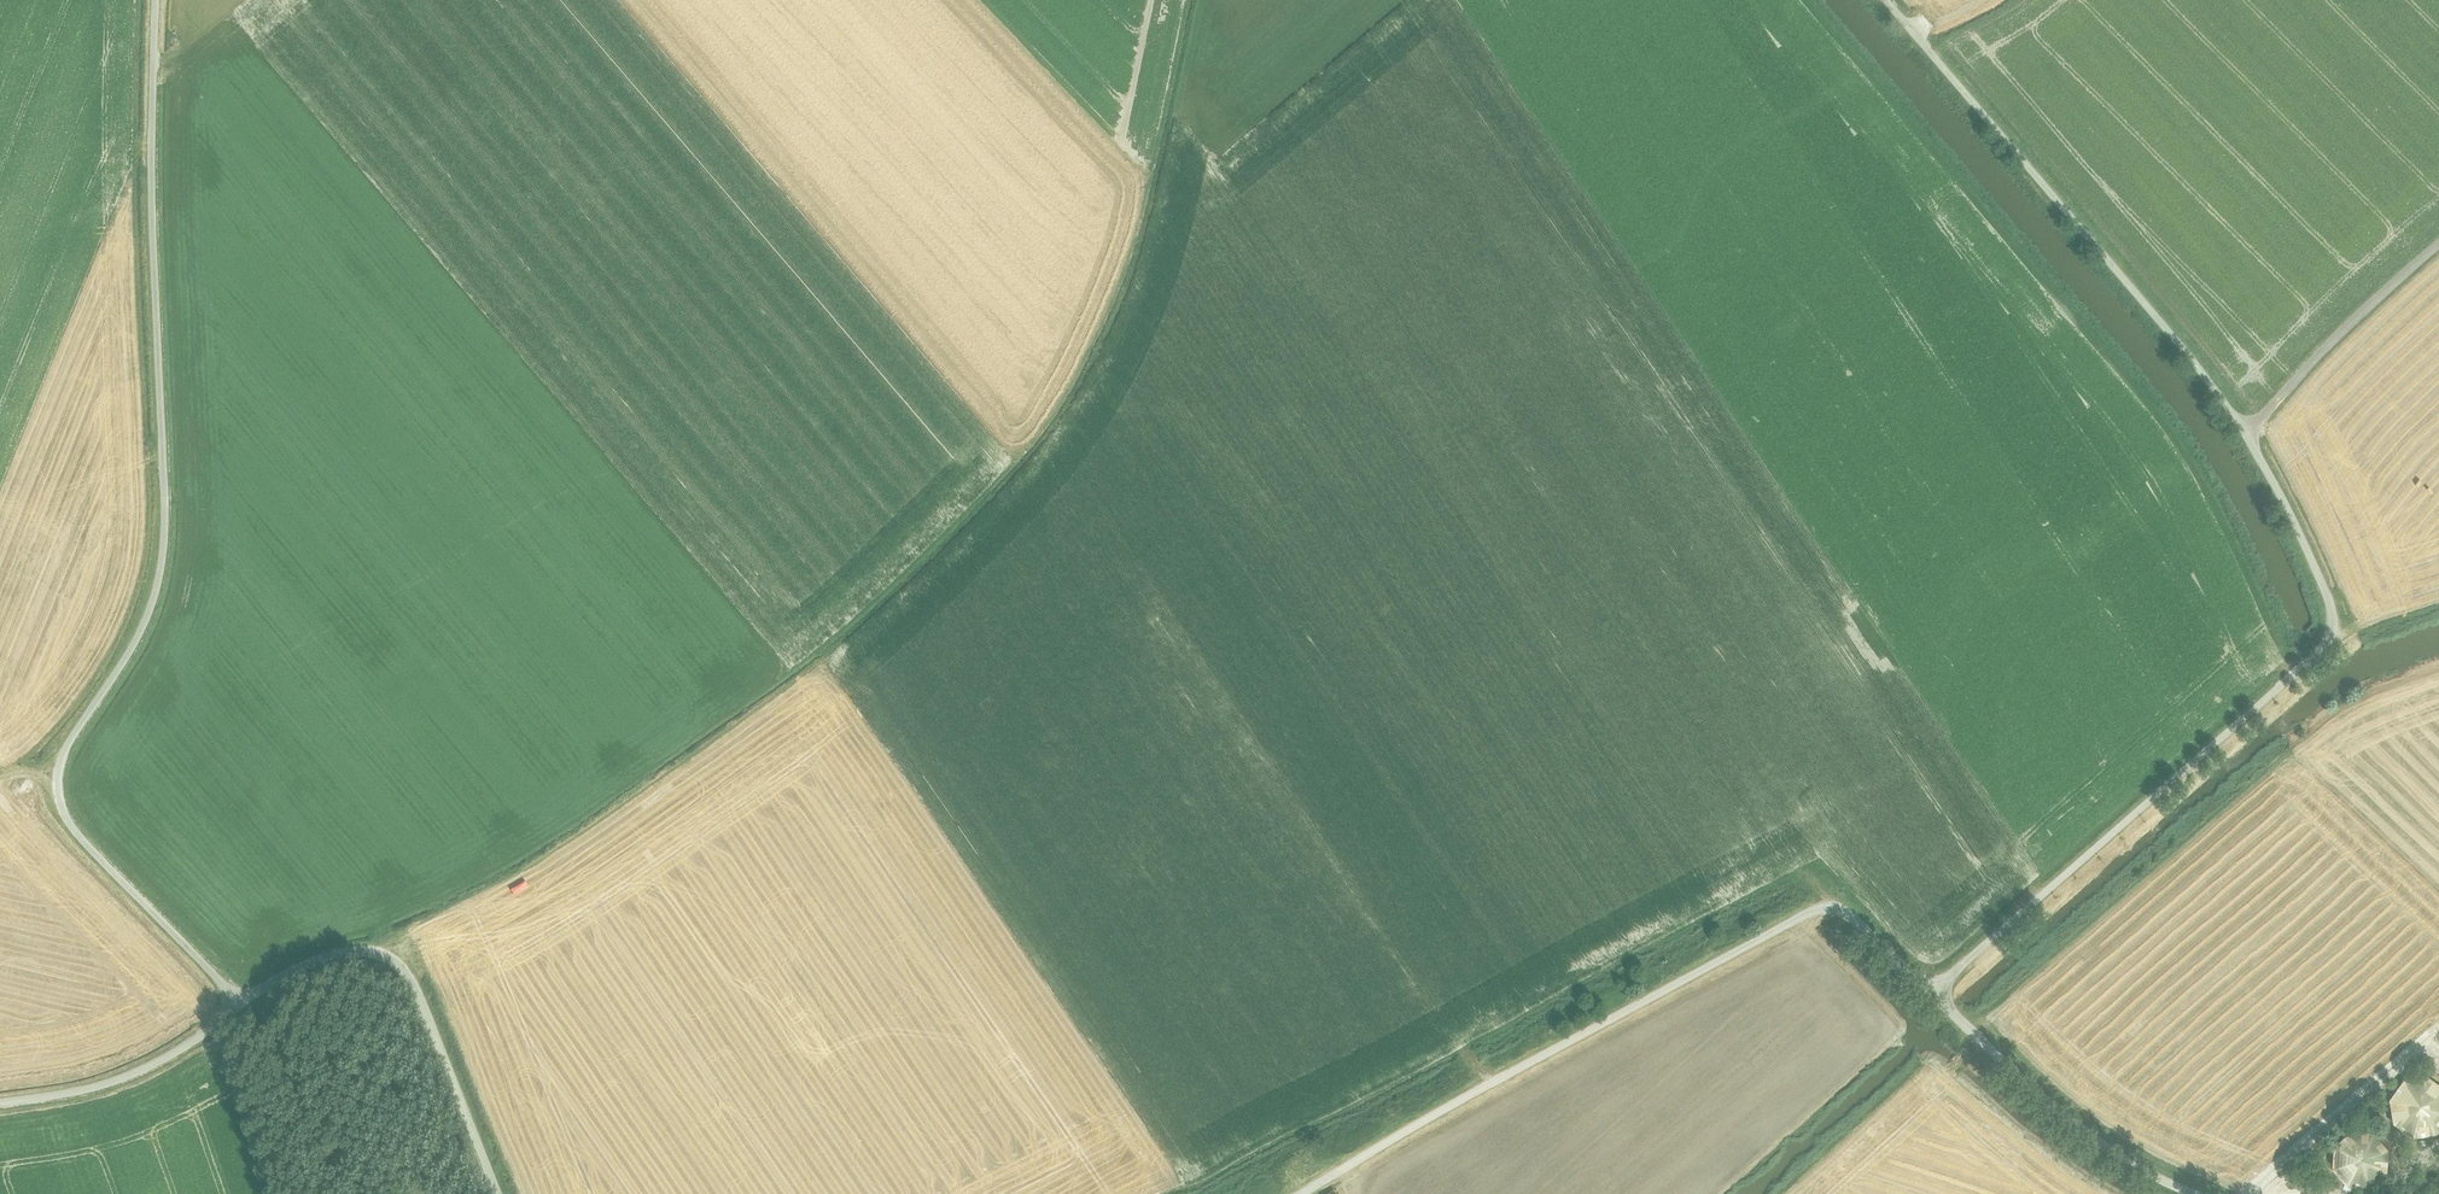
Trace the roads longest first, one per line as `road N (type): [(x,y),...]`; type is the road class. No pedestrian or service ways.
road 1 (unclassified): [(1931,991),(2296,672),(2328,640),(2332,623),(2300,535),(2223,402),(1885,0)]
road 2 (unclassified): [(240,1004),(77,833),(56,791),(67,746),(144,625),(162,564),(155,0)]
road 3 (unclassified): [(1299,1193),(1818,909),(1849,914),(1931,991)]
road 4 (unclassified): [(497,1193),(411,980),(394,959),(349,951),(308,963),(240,1004)]
road 5 (unclassified): [(2191,1193),(2085,1133),(1931,991)]
road 6 (track): [(2438,245),(2323,350),(2246,435)]
road 7 (unclassified): [(240,1004),(128,1075),(0,1102)]

